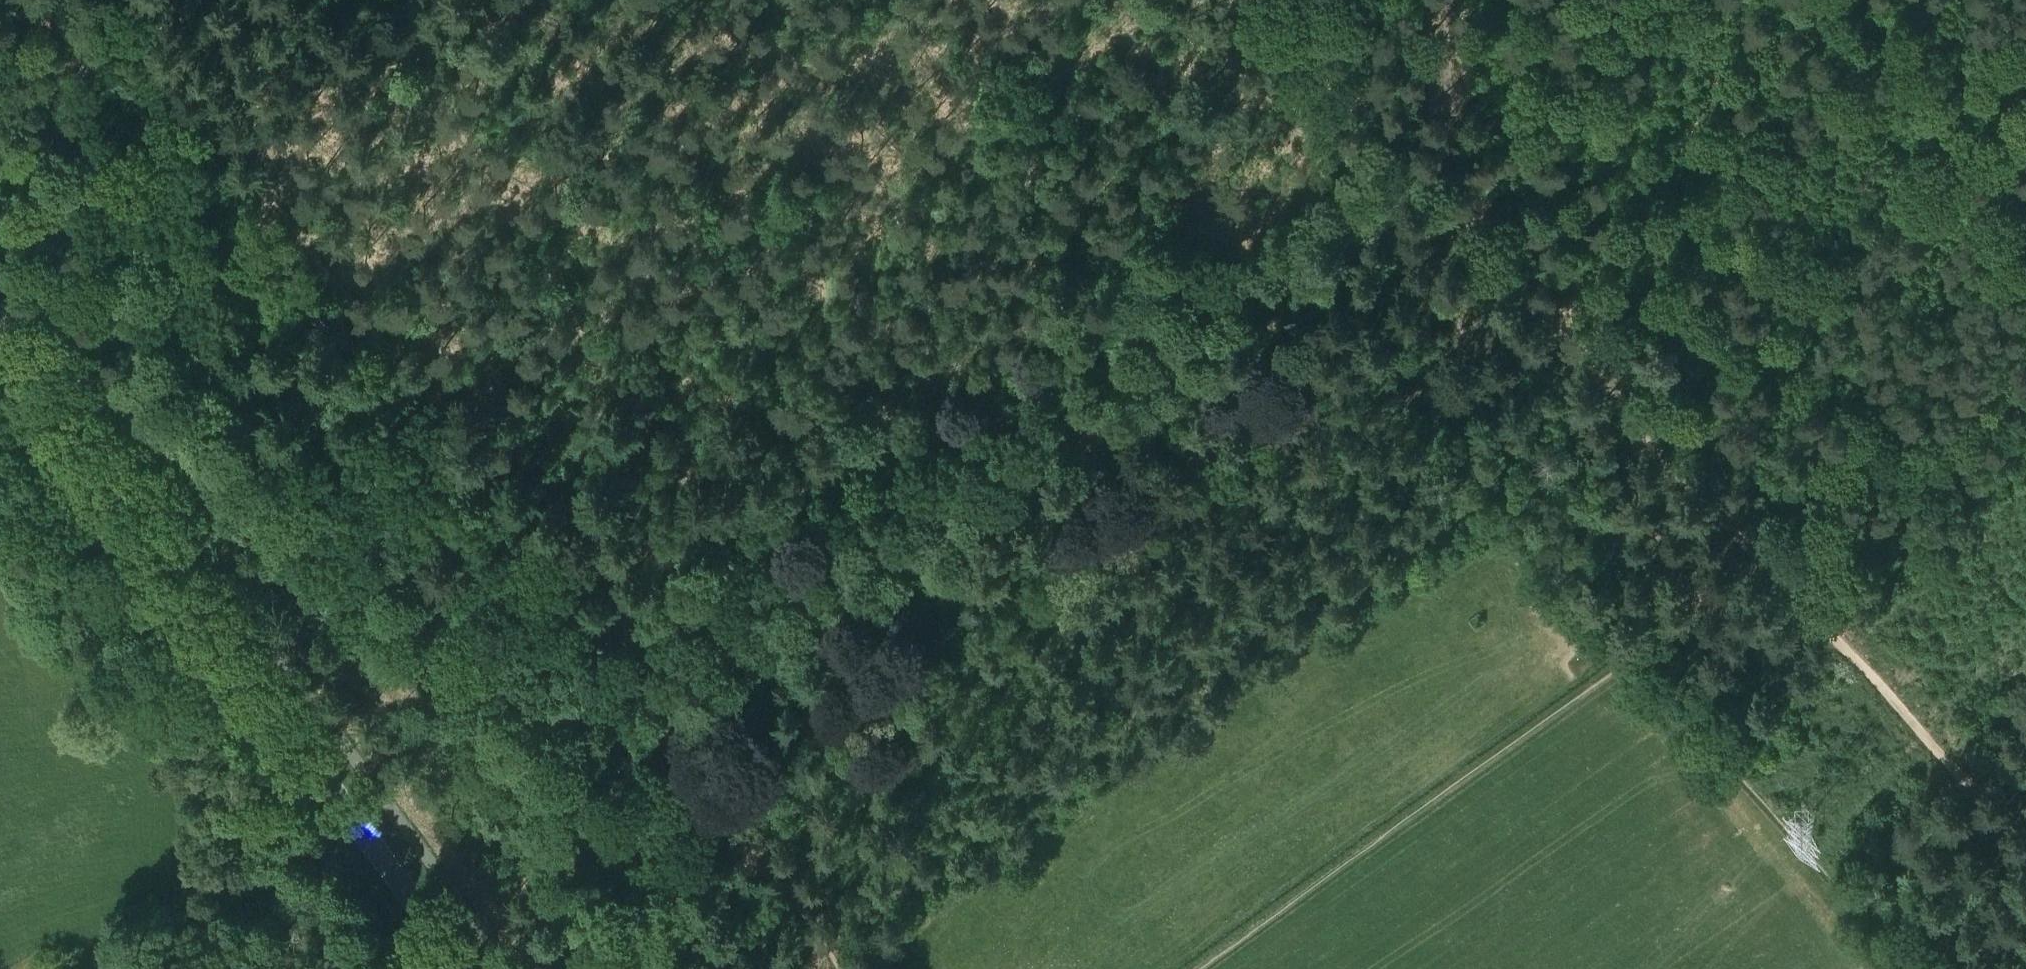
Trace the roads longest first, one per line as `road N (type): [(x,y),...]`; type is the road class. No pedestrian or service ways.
road 1 (secondary): [(464,968),(0,331)]
road 2 (track): [(1767,569),(1260,0)]
road 3 (track): [(2025,851),(1767,569)]

